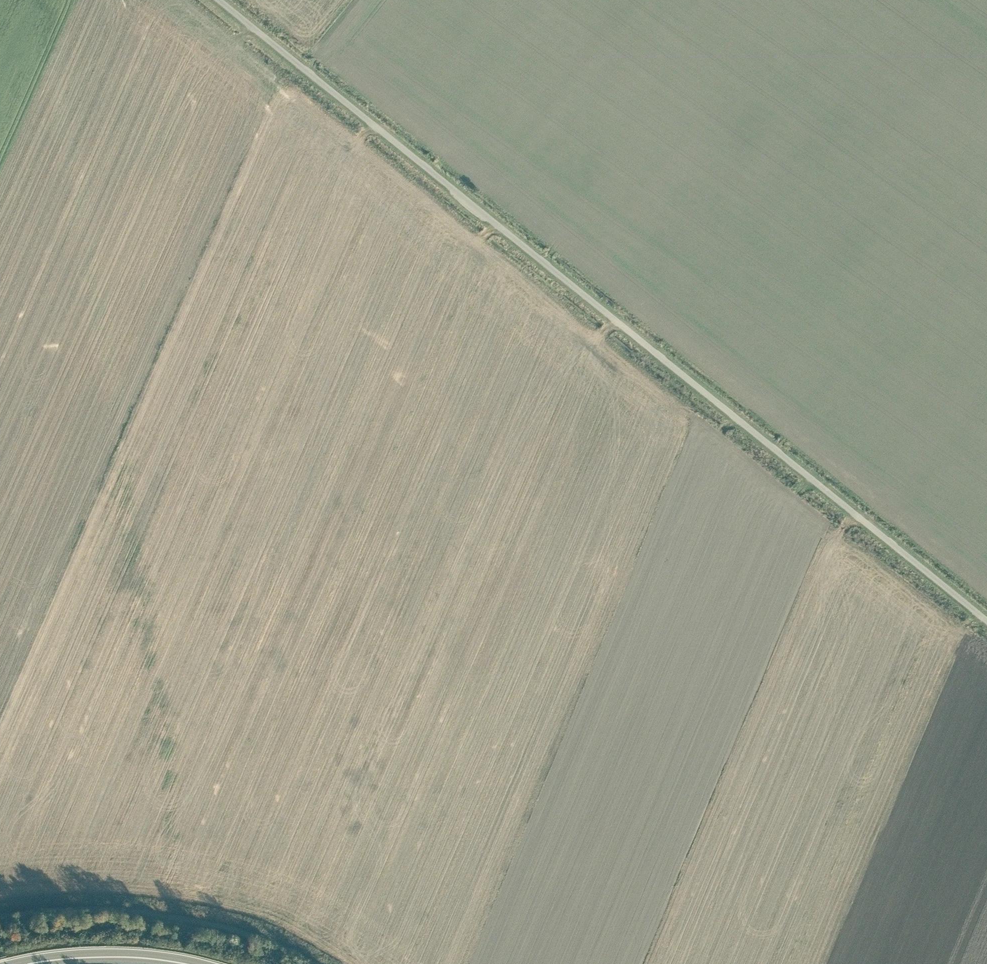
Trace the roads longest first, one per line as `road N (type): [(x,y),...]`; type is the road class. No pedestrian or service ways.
road 1 (unclassified): [(215,0),(986,623)]
road 2 (motorway): [(30,963),(100,957),(183,963)]

